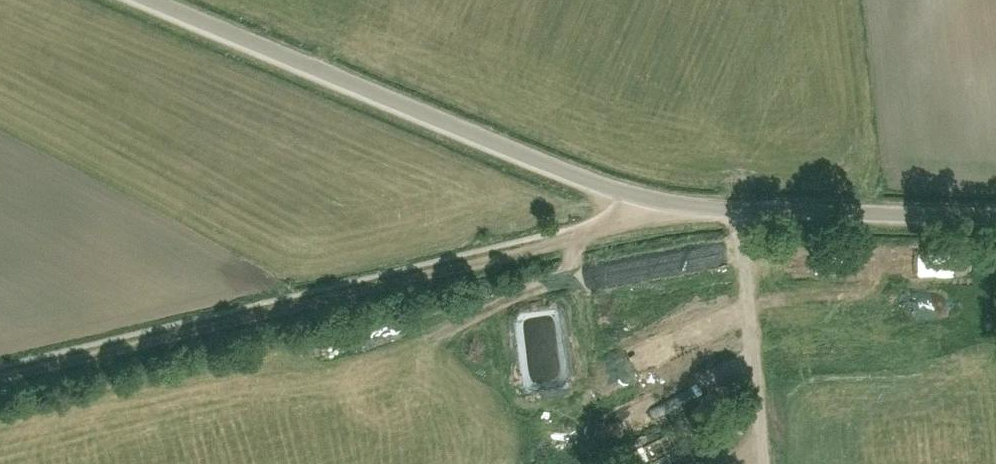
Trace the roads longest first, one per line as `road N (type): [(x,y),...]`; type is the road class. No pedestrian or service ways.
road 1 (unclassified): [(995,218),(656,202),(156,0)]
road 2 (track): [(0,377),(571,239),(656,202)]

